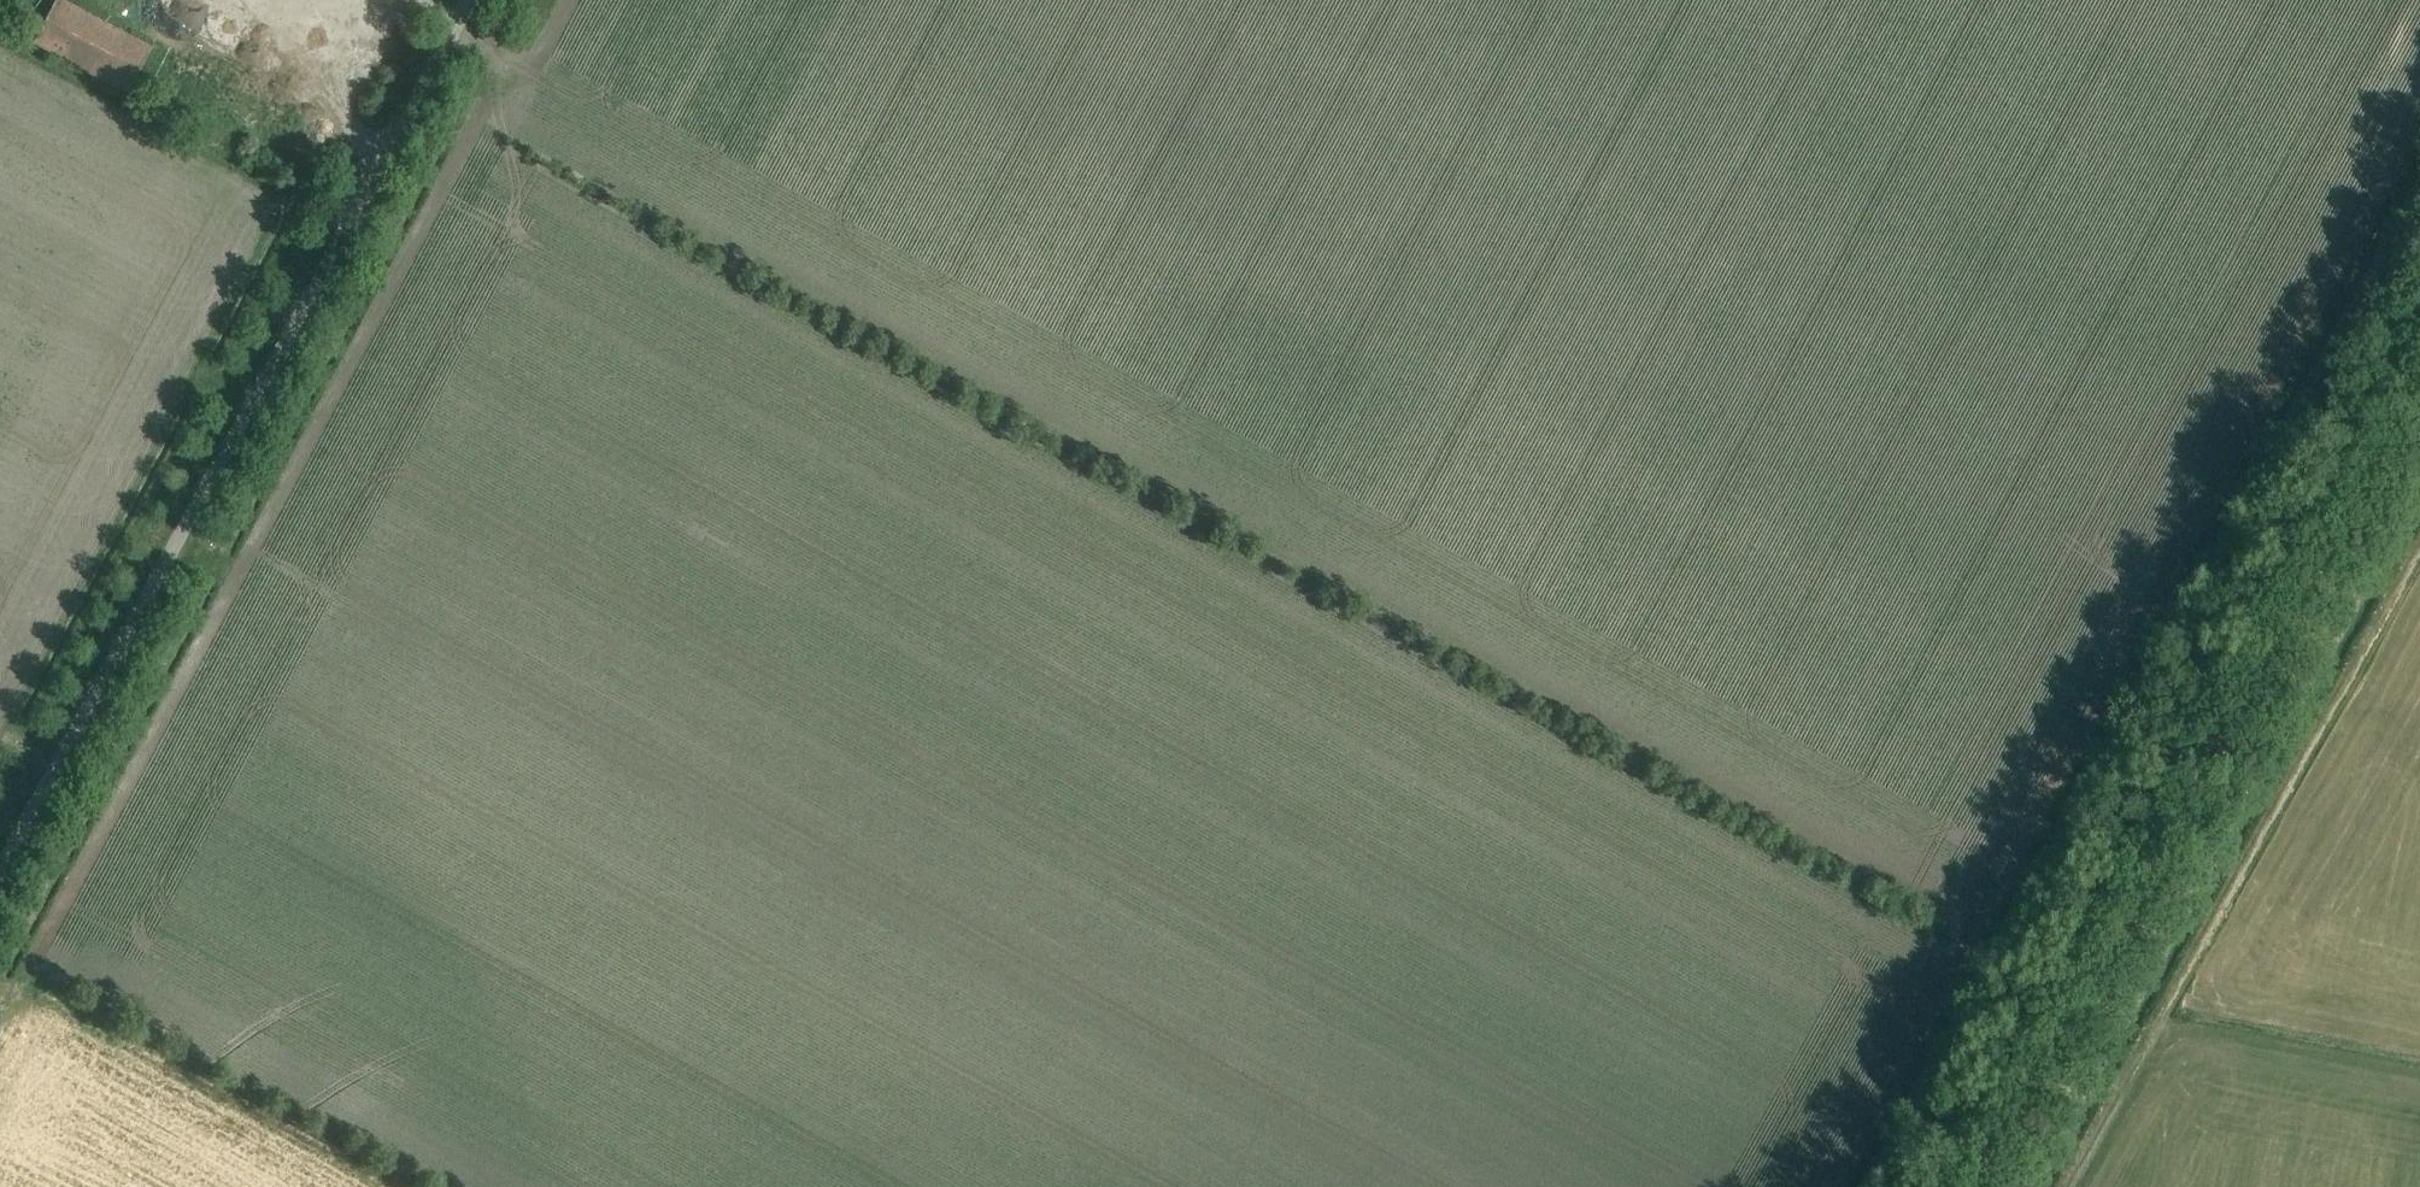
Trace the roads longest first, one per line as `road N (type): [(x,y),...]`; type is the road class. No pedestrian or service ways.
road 1 (unclassified): [(0,871),(456,24)]

